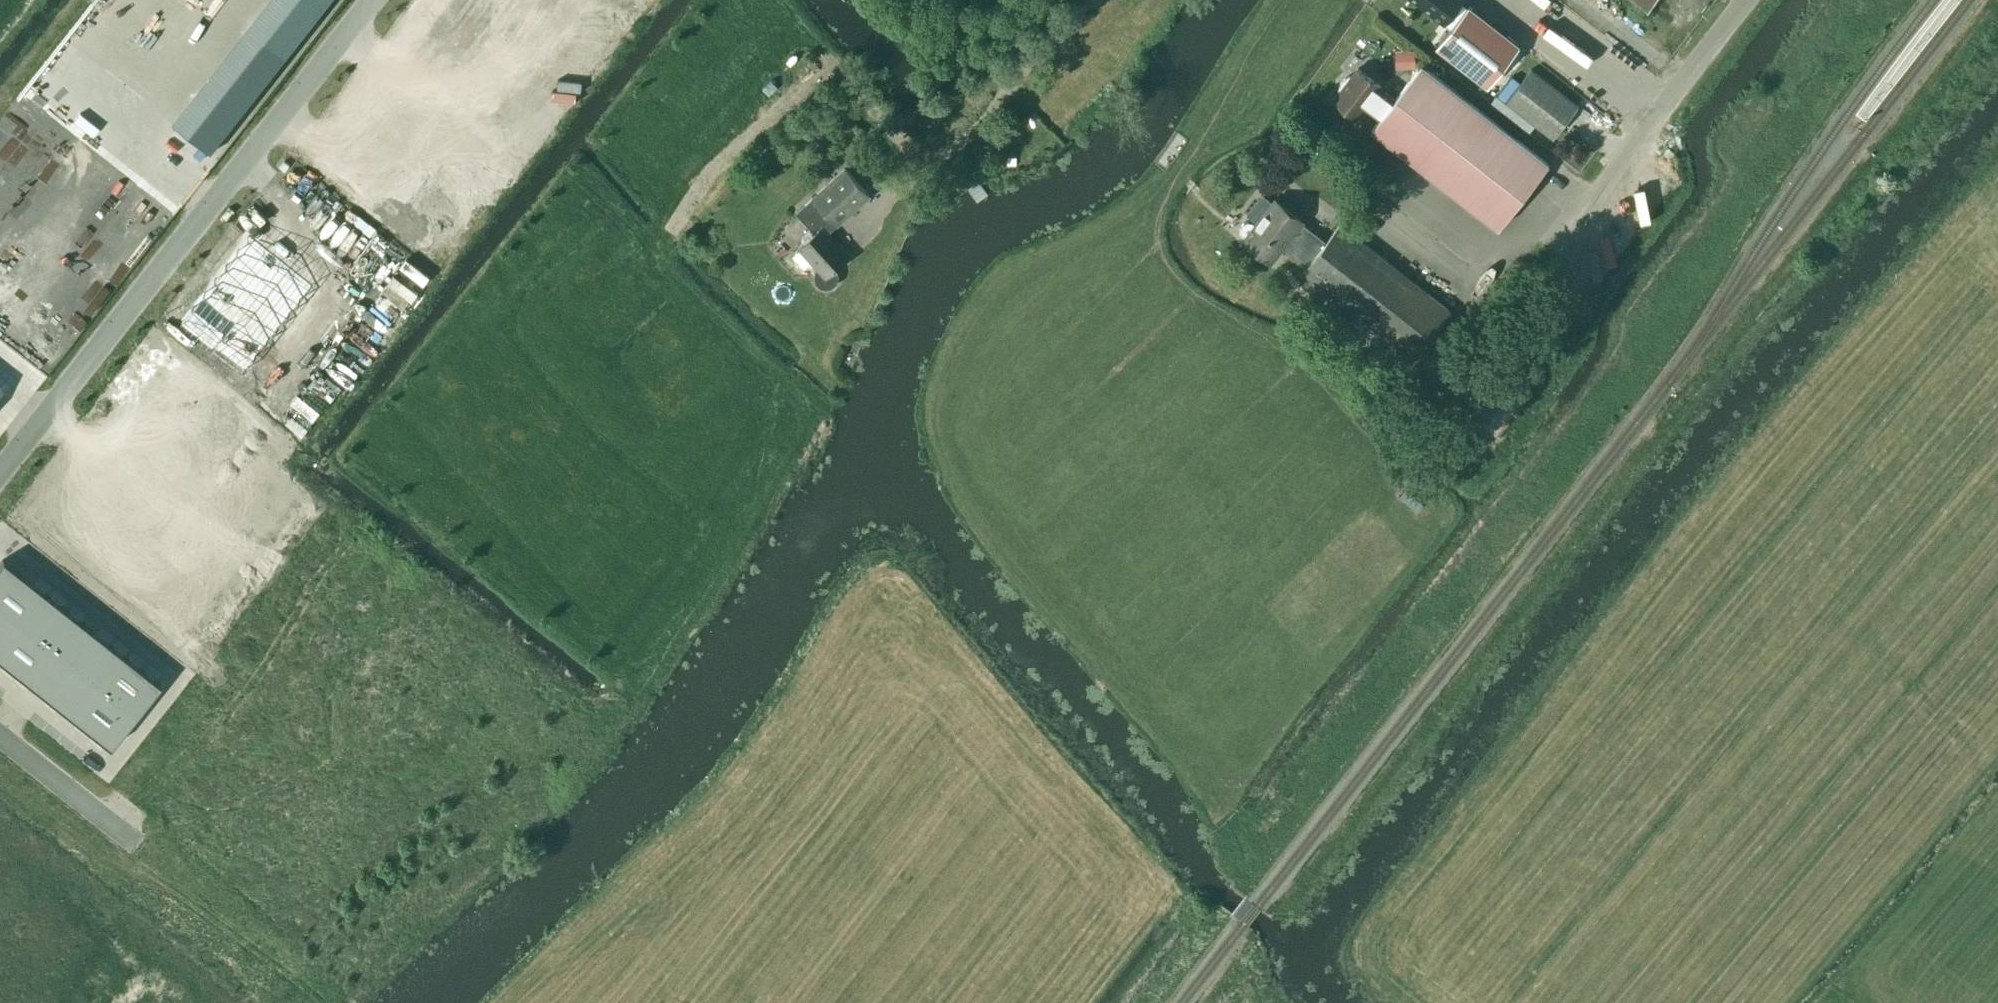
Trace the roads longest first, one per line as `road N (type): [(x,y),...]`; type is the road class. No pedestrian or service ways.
road 1 (unclassified): [(0,474),(373,0)]
road 2 (unclassified): [(1472,437),(1529,352),(1620,159),(1742,0)]
road 3 (unclassified): [(0,737),(132,840)]

